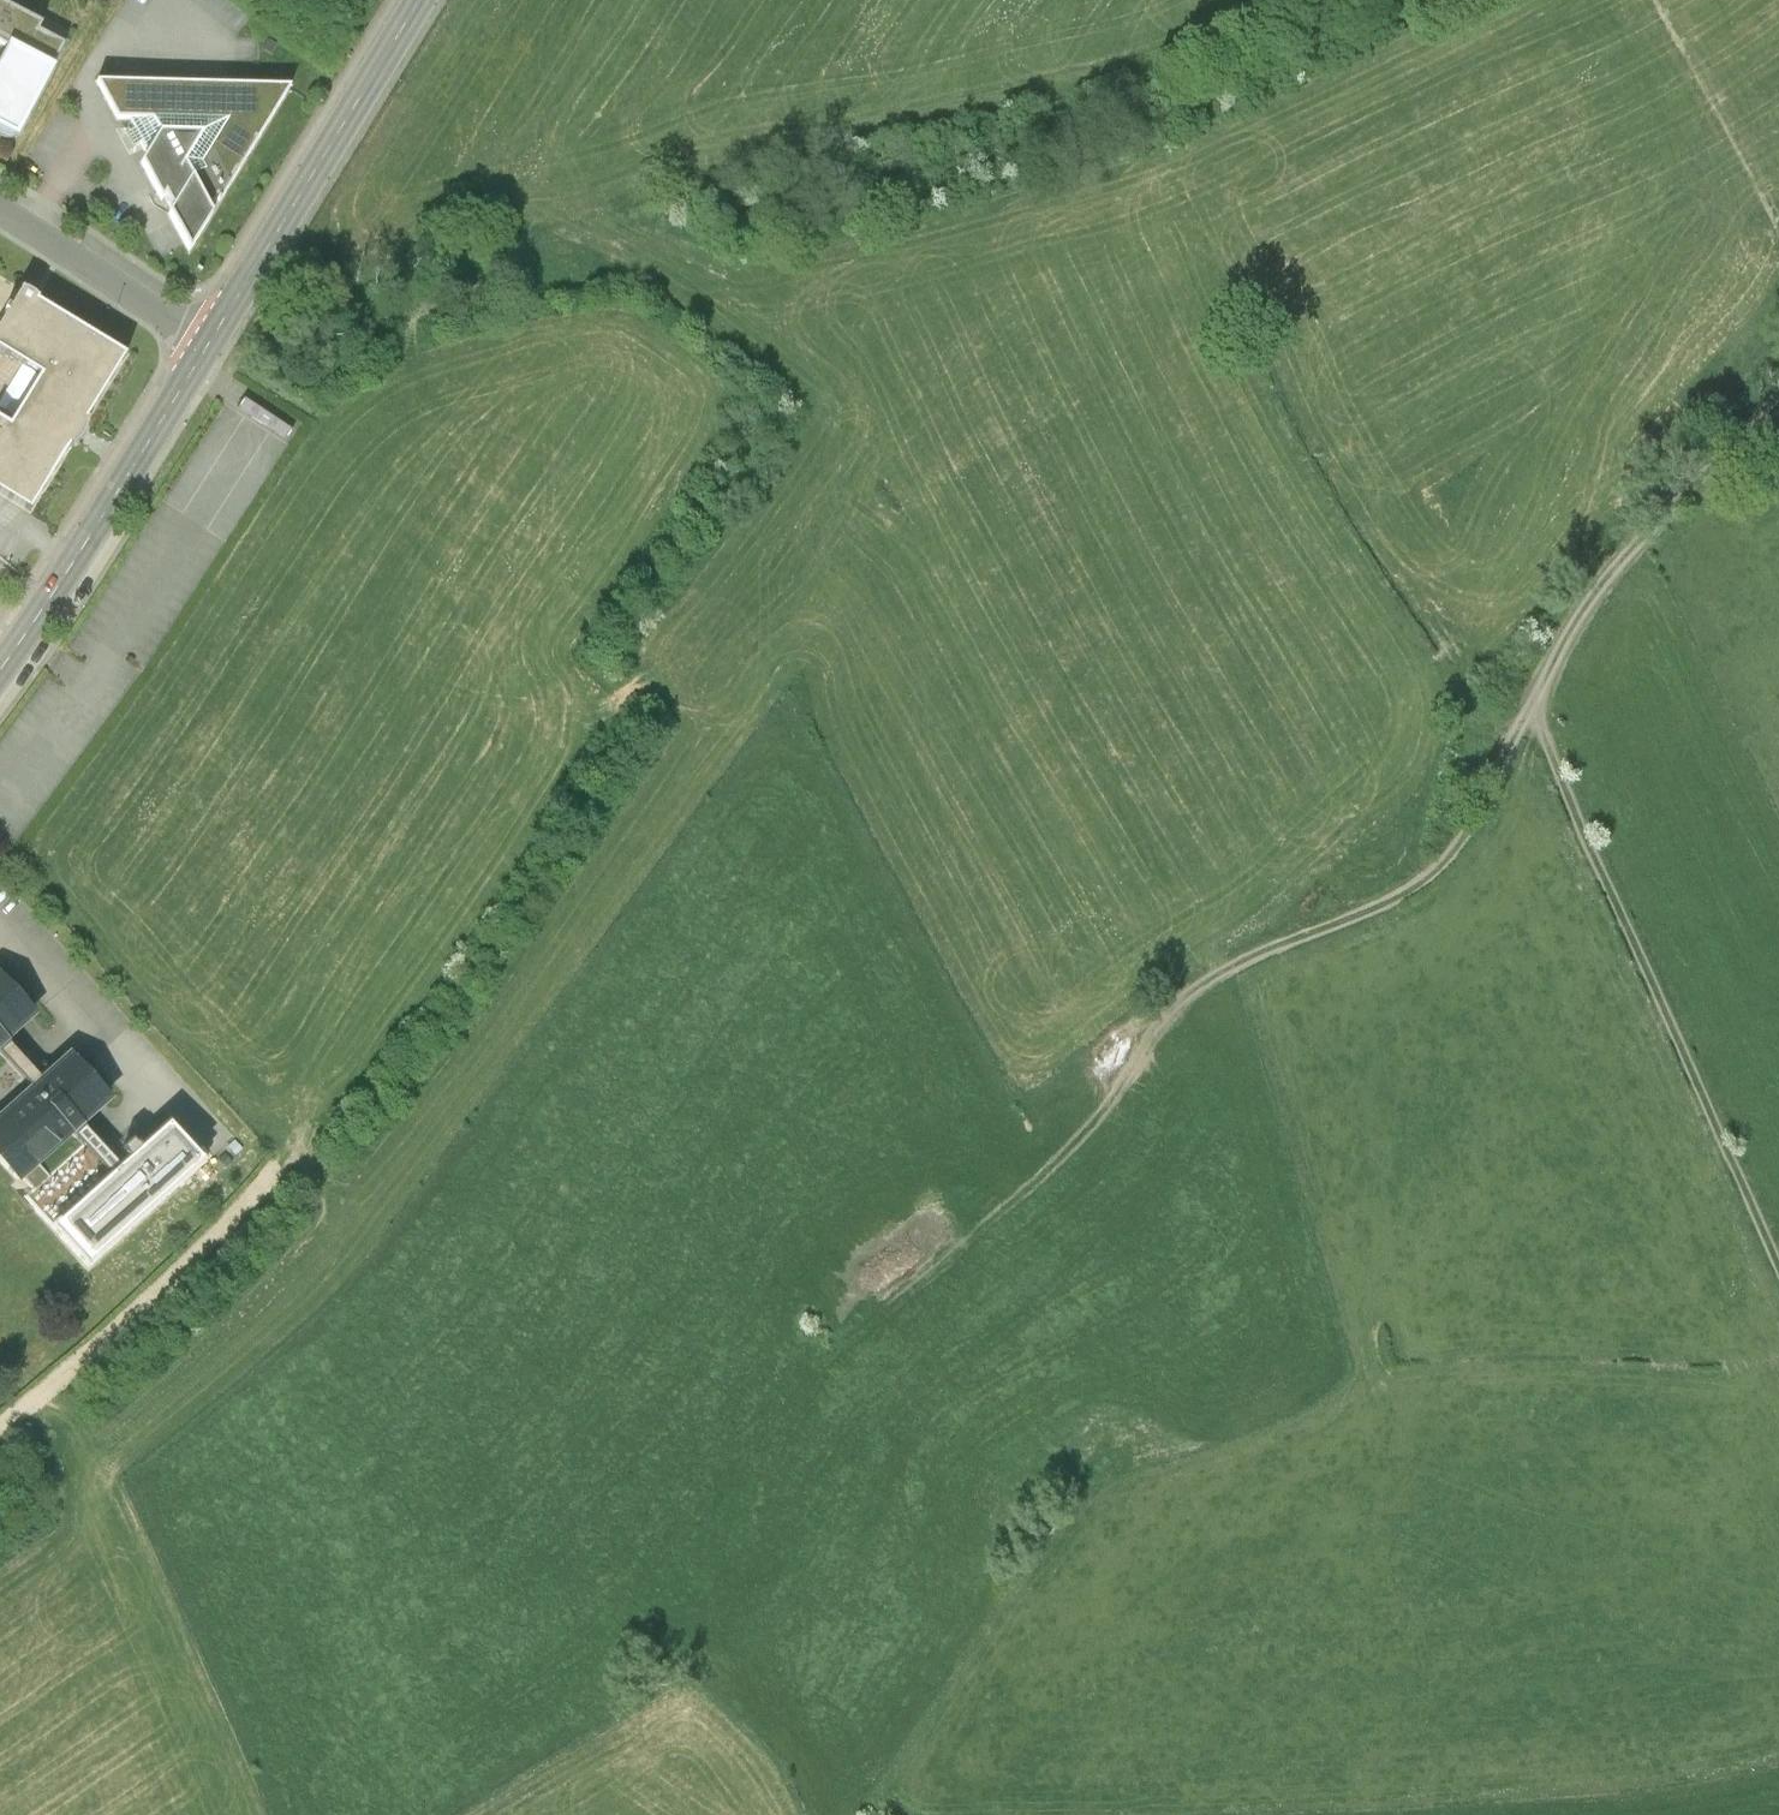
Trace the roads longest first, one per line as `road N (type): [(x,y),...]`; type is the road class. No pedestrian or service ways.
road 1 (track): [(1545,688),(1468,854),(1394,901),(1202,981),(1139,1049),(1104,1111)]
road 2 (track): [(1545,688),(1545,740),(1580,828),(1778,1264)]
road 3 (tertiary): [(208,346),(420,0)]
road 4 (tertiary): [(0,671),(208,346)]
road 5 (track): [(0,1430),(169,1280),(278,1167)]
road 6 (track): [(1778,412),(1621,563),(1545,688)]
road 7 (unclassified): [(208,346),(0,213)]

